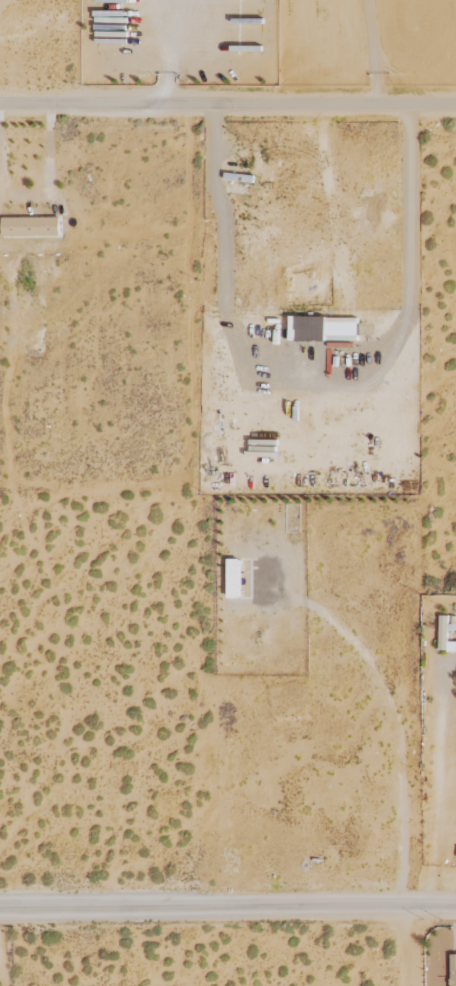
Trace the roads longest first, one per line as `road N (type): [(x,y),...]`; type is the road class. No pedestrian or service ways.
road 1 (residential): [(0,909),(455,908)]
road 2 (residential): [(0,106),(455,106)]

